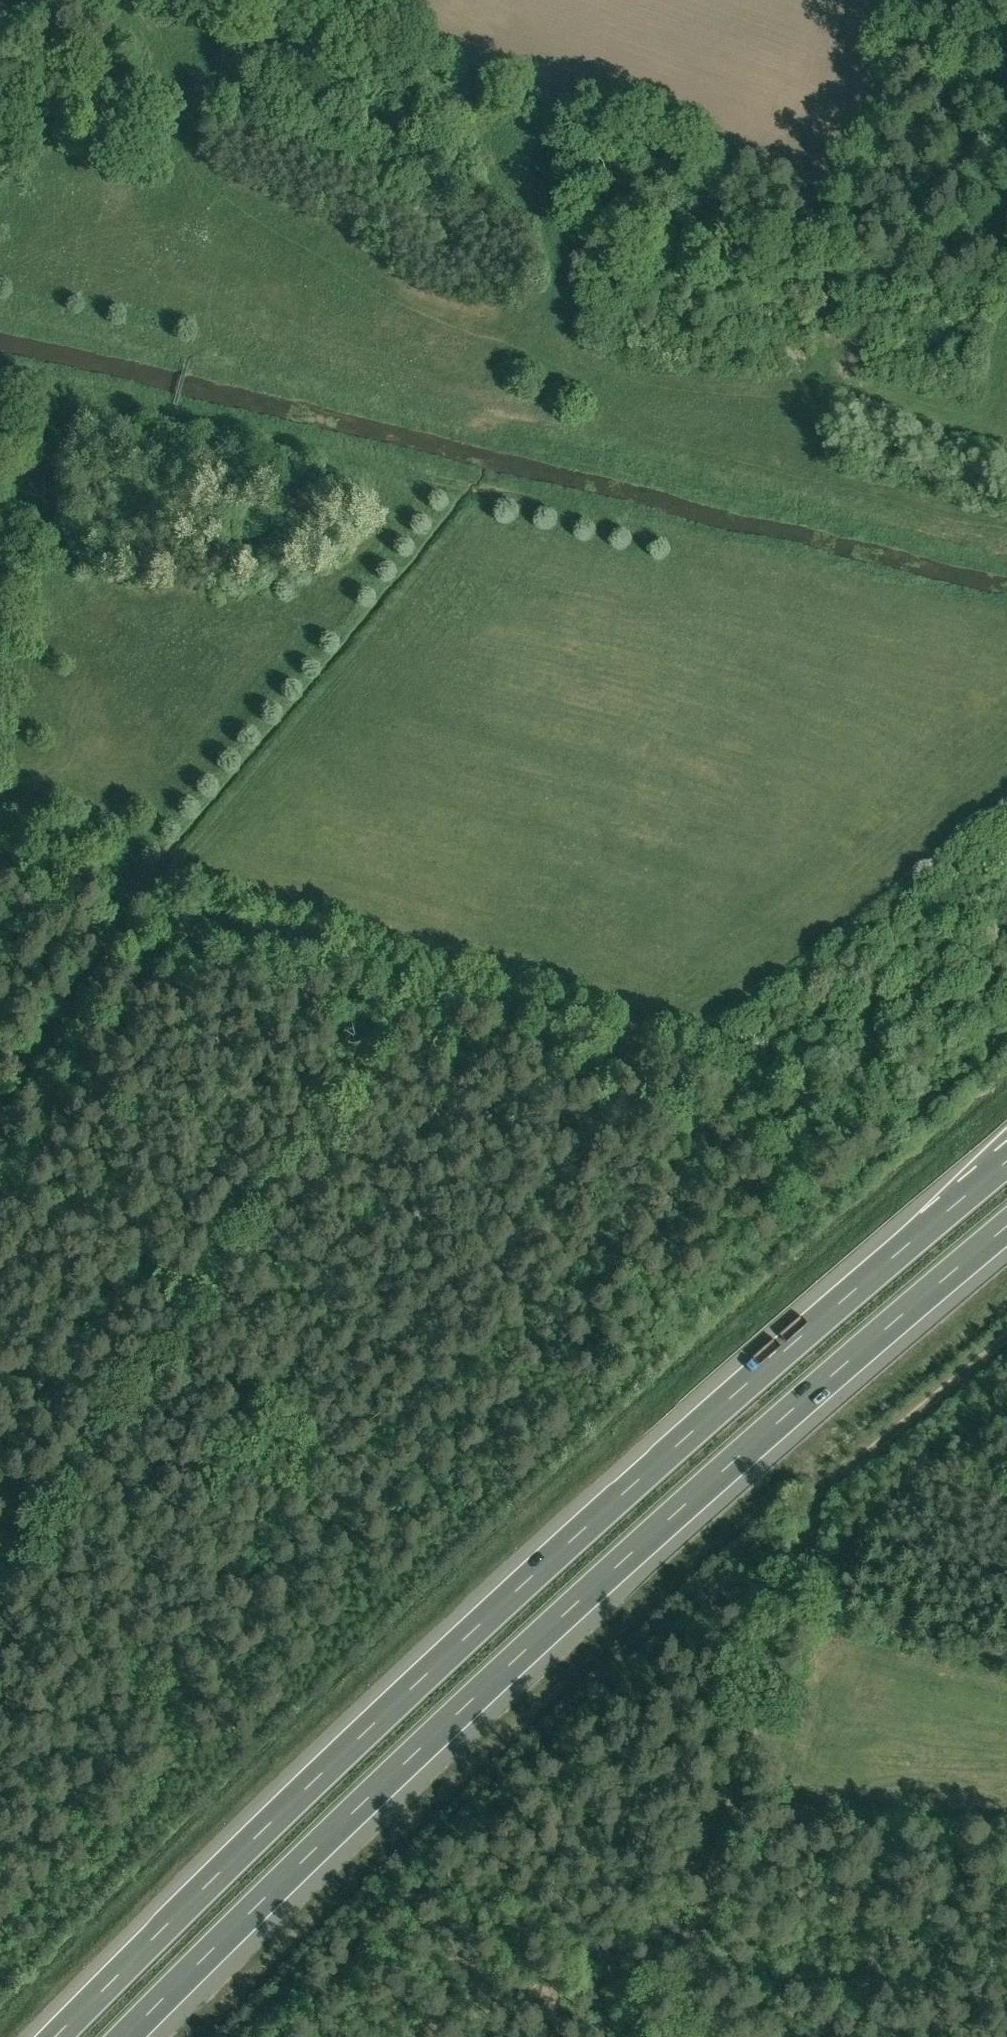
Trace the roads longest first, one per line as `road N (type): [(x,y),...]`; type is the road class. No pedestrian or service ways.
road 1 (motorway): [(1006,1163),(429,1675),(57,2036)]
road 2 (motorway): [(127,2036),(459,1714),(1006,1234)]
road 3 (track): [(0,848),(673,1063)]
road 4 (track): [(812,1547),(839,1487),(1006,1344)]

